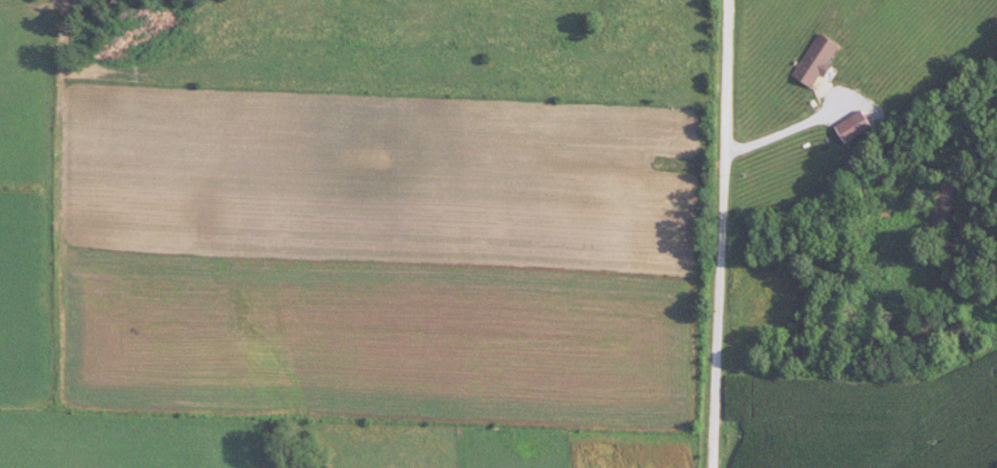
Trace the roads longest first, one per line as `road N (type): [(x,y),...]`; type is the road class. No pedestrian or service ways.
road 1 (residential): [(715,467),(730,0)]
road 2 (residential): [(65,0),(59,191)]

